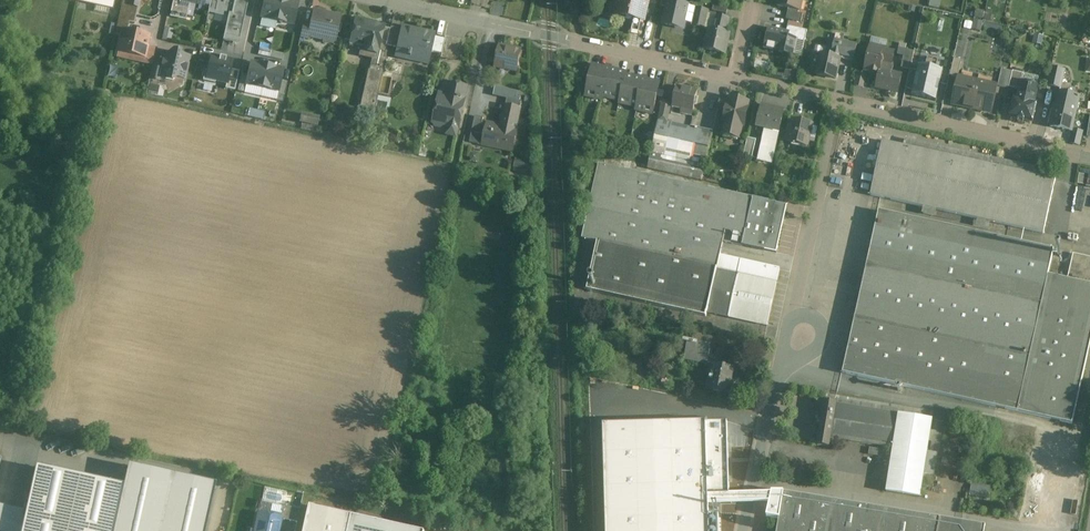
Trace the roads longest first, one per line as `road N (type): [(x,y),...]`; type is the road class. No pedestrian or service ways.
road 1 (residential): [(740,76),(384,0)]
road 2 (residential): [(1089,158),(740,76)]
road 3 (residential): [(742,530),(786,338)]

